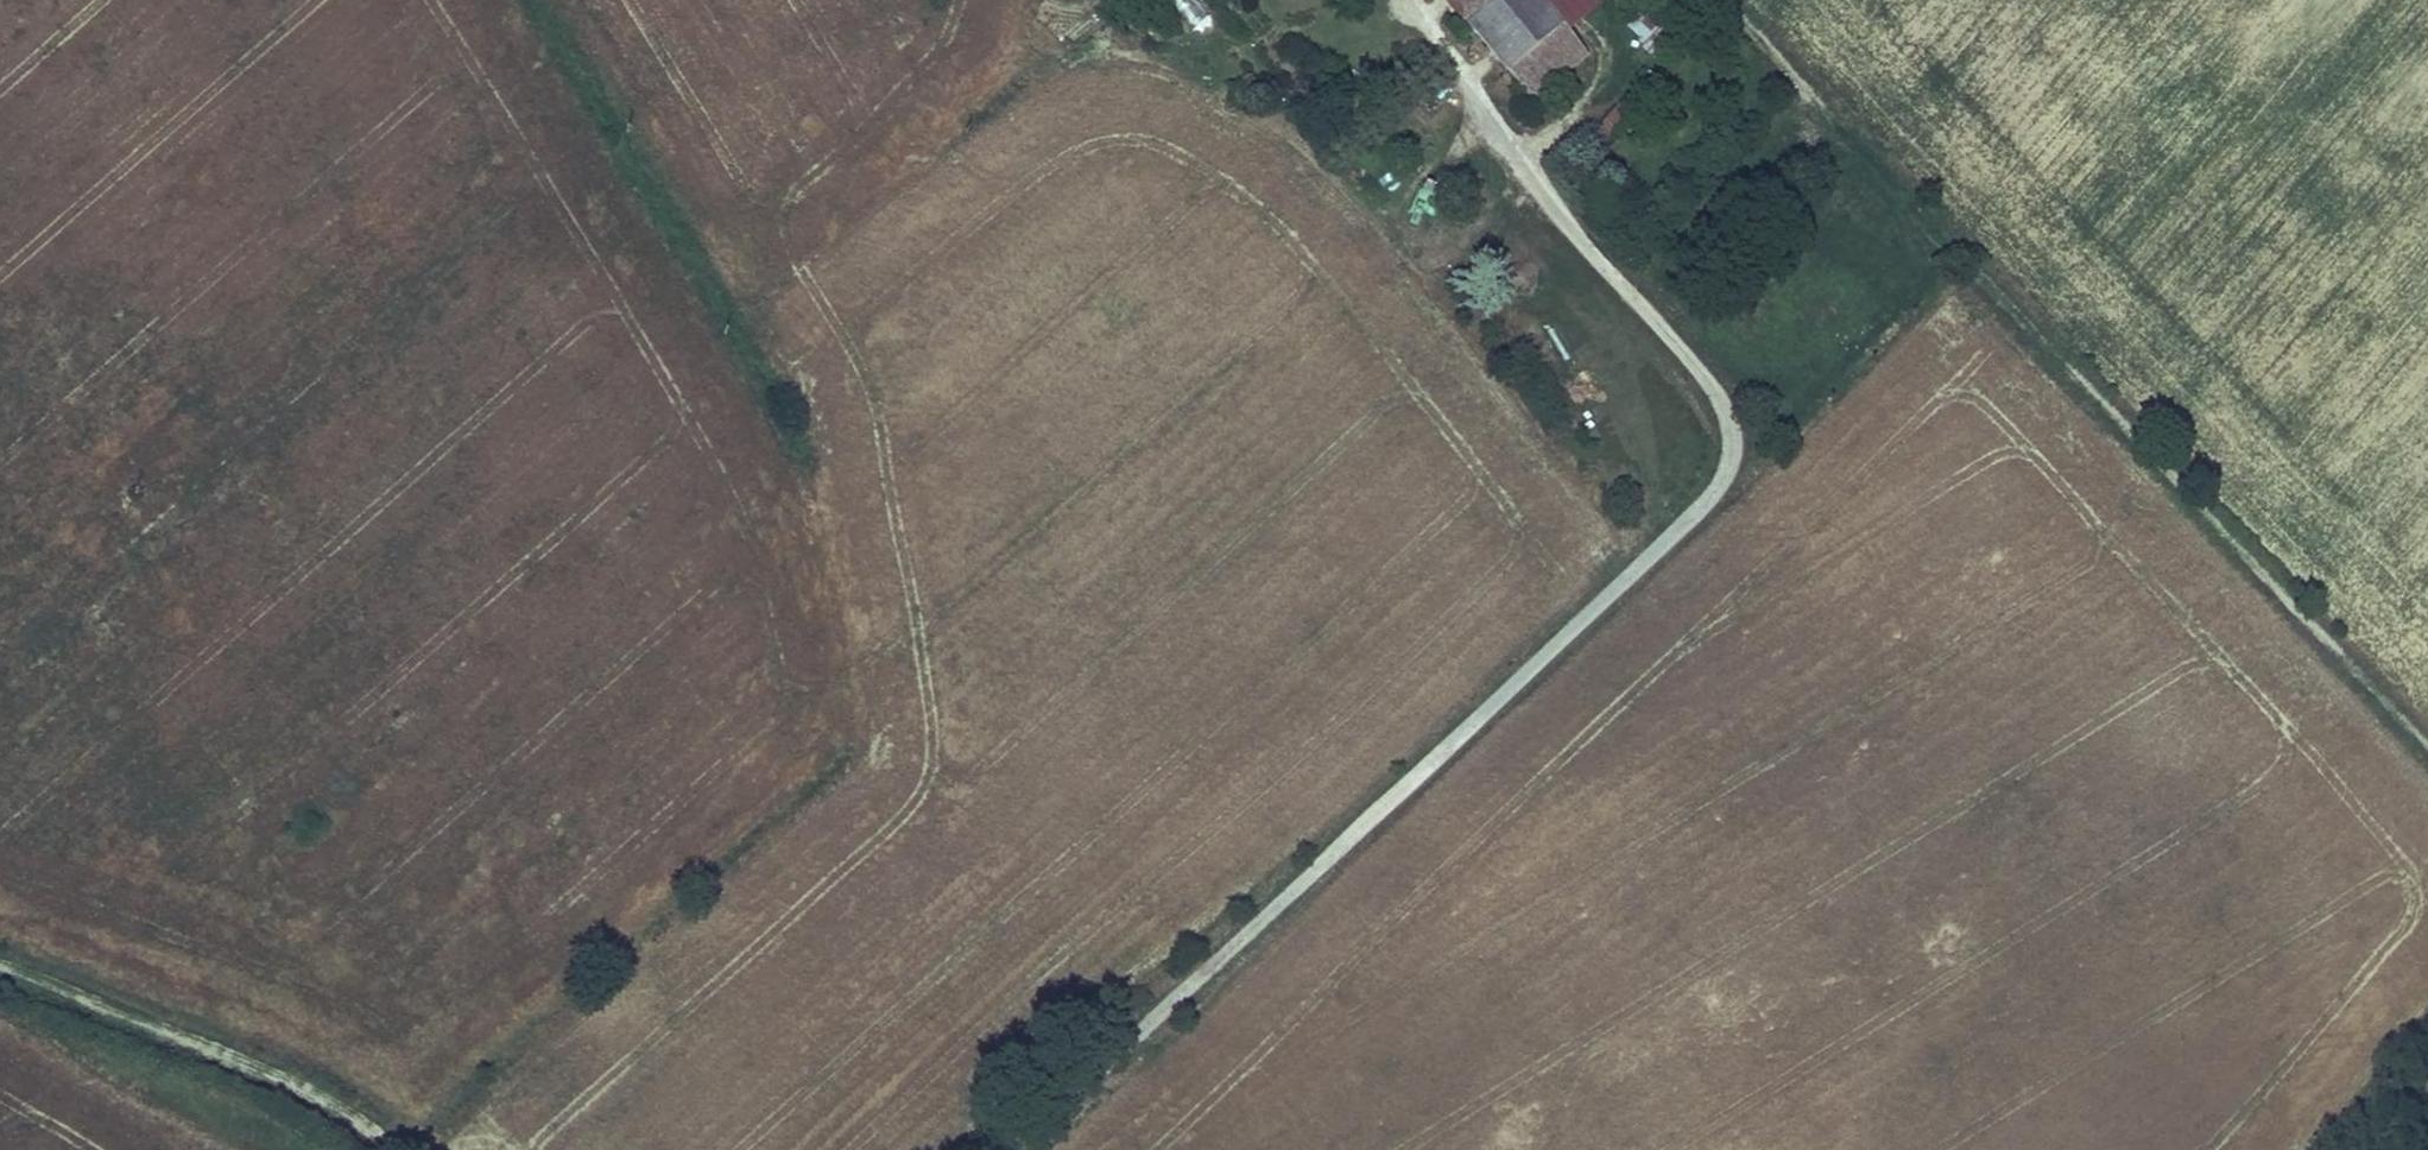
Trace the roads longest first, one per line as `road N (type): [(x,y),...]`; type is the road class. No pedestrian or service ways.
road 1 (track): [(0,970),(362,1121),(385,1149)]

